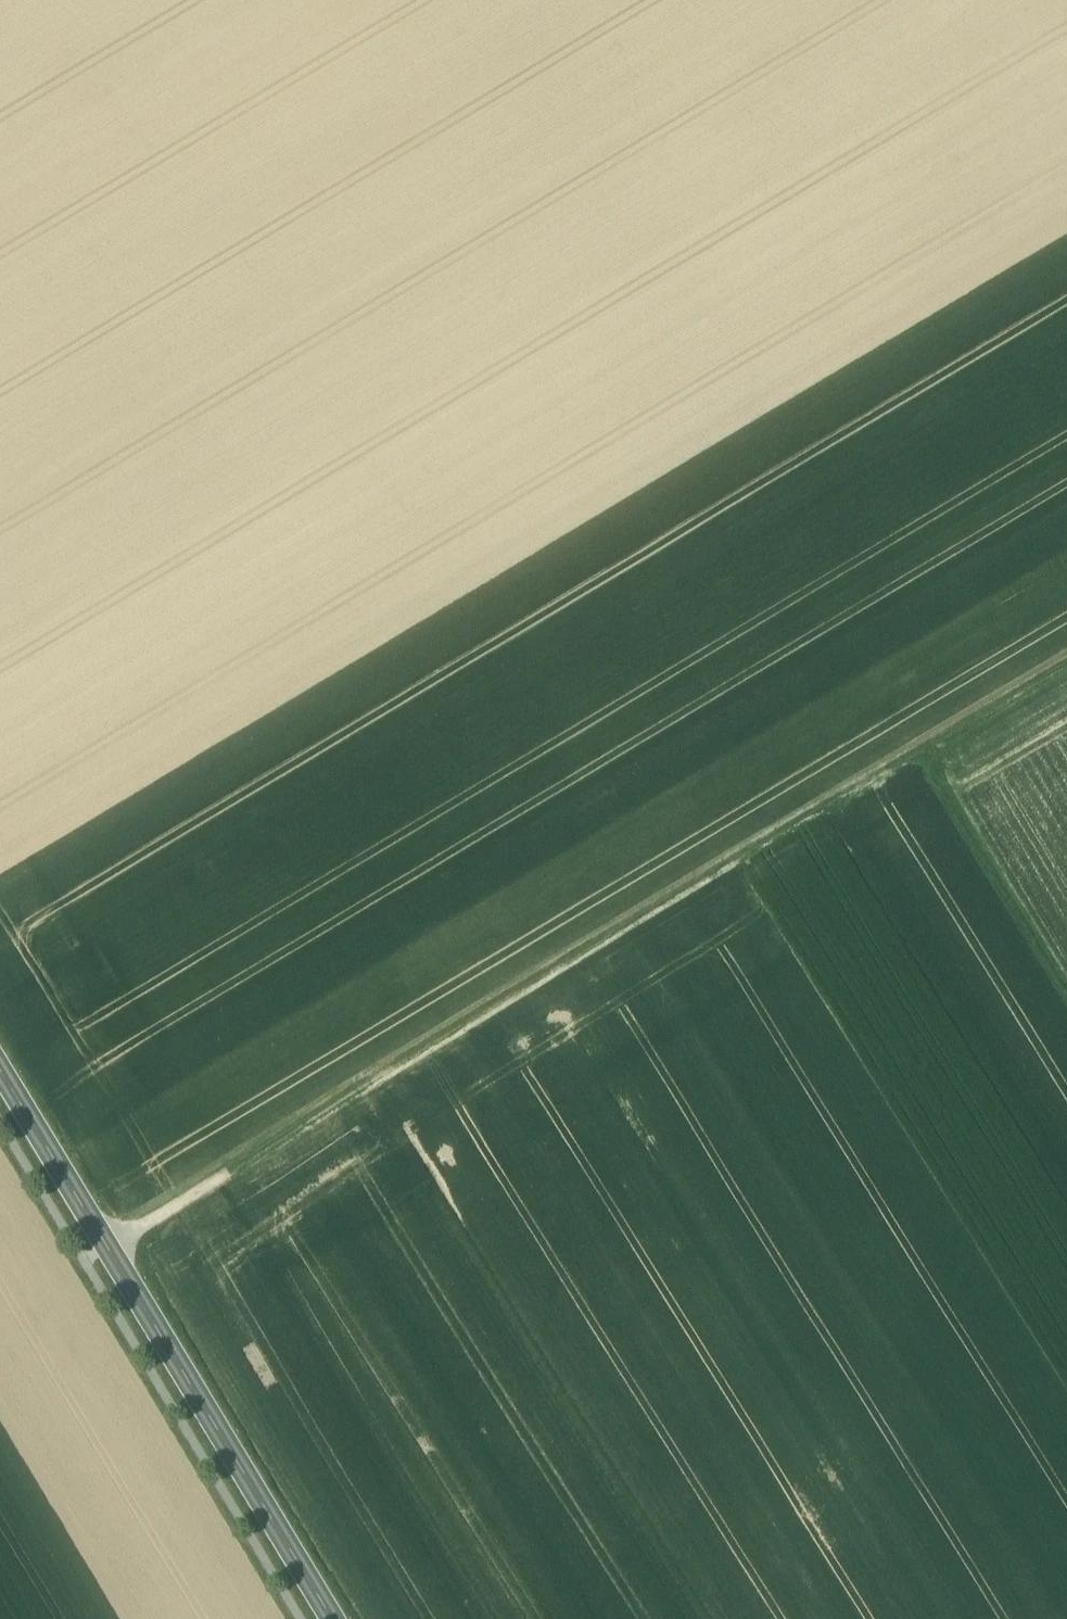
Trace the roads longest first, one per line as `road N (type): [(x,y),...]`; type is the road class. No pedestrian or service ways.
road 1 (track): [(1066,661),(913,752),(619,957),(239,1186)]
road 2 (secondary): [(333,1618),(0,1070)]
road 3 (track): [(913,752),(1066,1000)]
road 4 (track): [(114,1259),(239,1186)]

